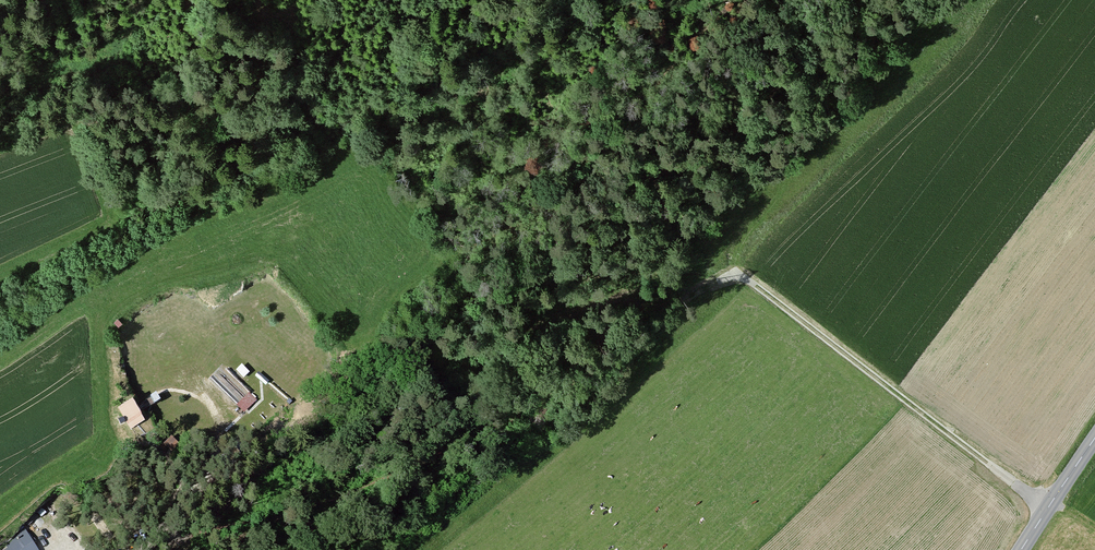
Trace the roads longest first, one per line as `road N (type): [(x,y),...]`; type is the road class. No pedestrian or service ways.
road 1 (track): [(916,0),(844,41),(690,153),(590,249),(583,266),(592,287),(658,299),(658,314),(644,329),(441,453),(319,504),(169,536),(146,549)]
road 2 (track): [(658,299),(741,273),(1052,509)]
road 3 (tertiary): [(1094,442),(1025,549)]

